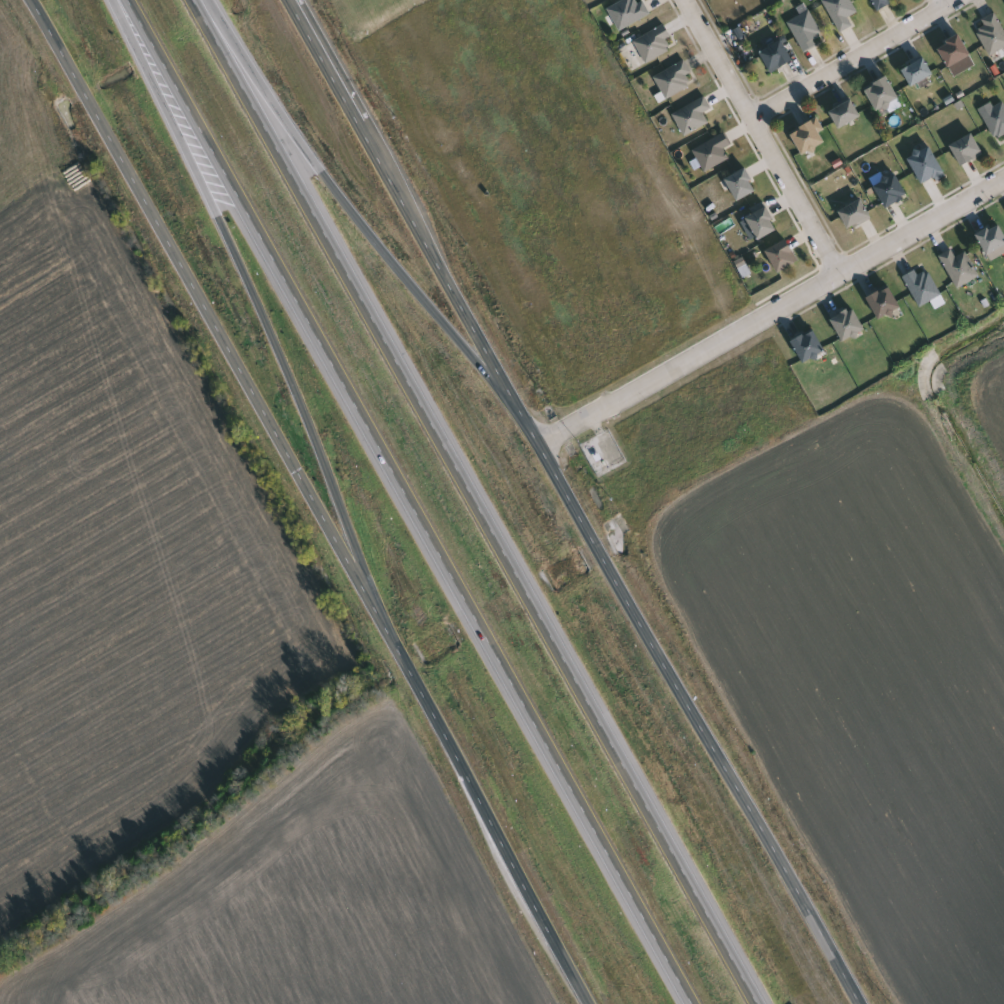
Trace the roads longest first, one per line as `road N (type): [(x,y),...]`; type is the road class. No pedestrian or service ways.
road 1 (secondary): [(861,1003),(289,0)]
road 2 (motorway): [(129,0),(692,1003)]
road 3 (motorway): [(758,1003),(196,0)]
road 4 (secondary): [(33,0),(362,574),(587,1003)]
road 5 (motorway): [(118,0),(289,369),(362,574)]
road 6 (residential): [(540,443),(1003,184)]
road 7 (motorway): [(509,390),(389,259),(210,0)]
road 8 (residential): [(692,0),(846,275)]
road 9 (residential): [(758,119),(965,0)]

